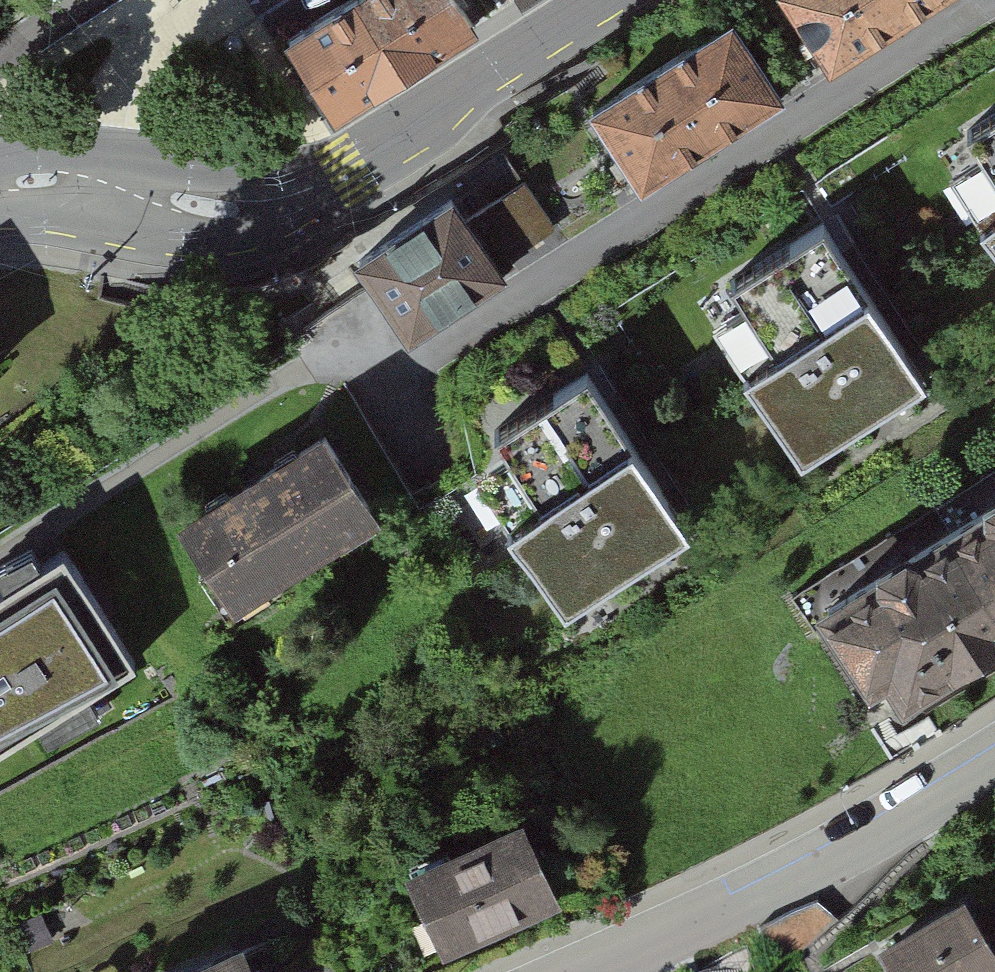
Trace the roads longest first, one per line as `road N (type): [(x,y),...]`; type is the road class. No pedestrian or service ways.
road 1 (residential): [(358,332),(391,380),(987,0)]
road 2 (tertiary): [(593,0),(299,195),(237,206),(101,182)]
road 3 (residential): [(553,971),(877,828),(994,755)]
road 4 (residential): [(101,182),(137,72),(179,32),(237,0)]

